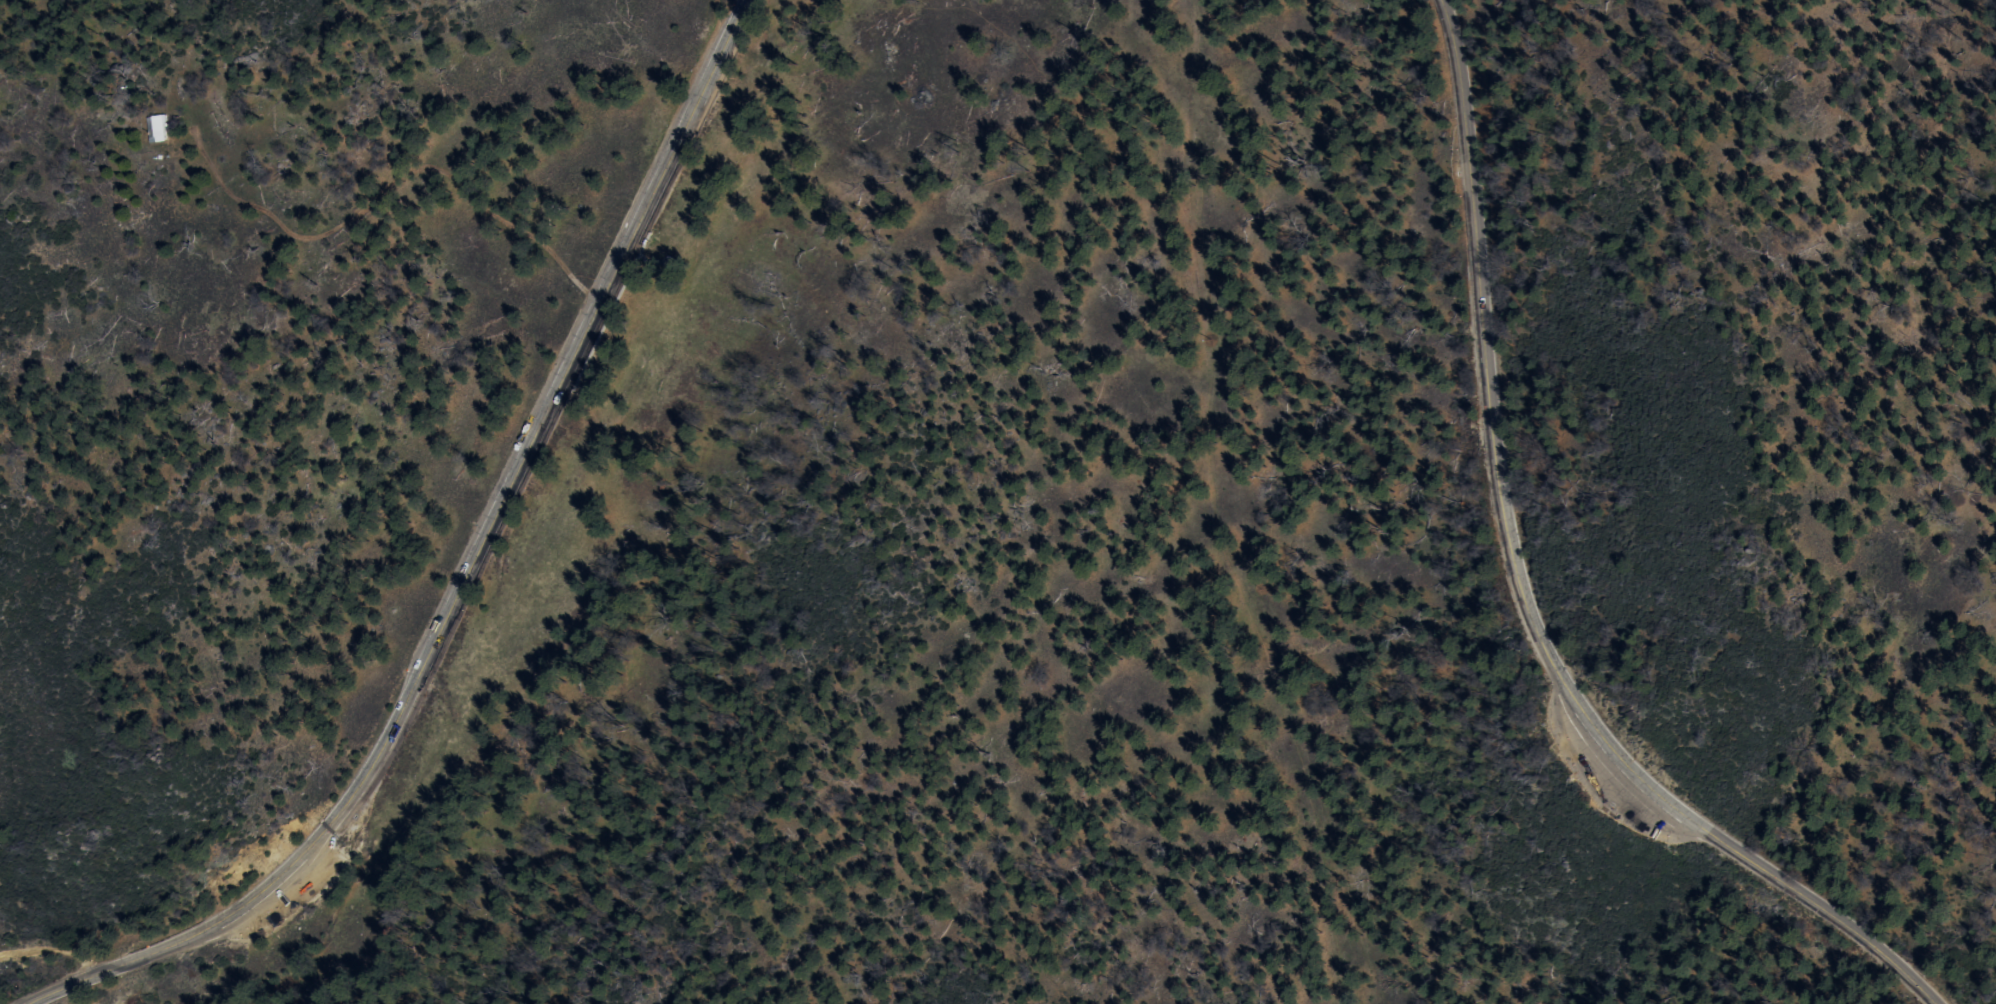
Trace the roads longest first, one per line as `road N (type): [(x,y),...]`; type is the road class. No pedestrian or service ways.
road 1 (primary): [(40,1003),(206,929),(298,860),(368,779),(742,0)]
road 2 (primary): [(1437,0),(1455,73),(1509,536),(1541,642),(1574,702),(1668,804),(1874,945),(1935,1003)]

